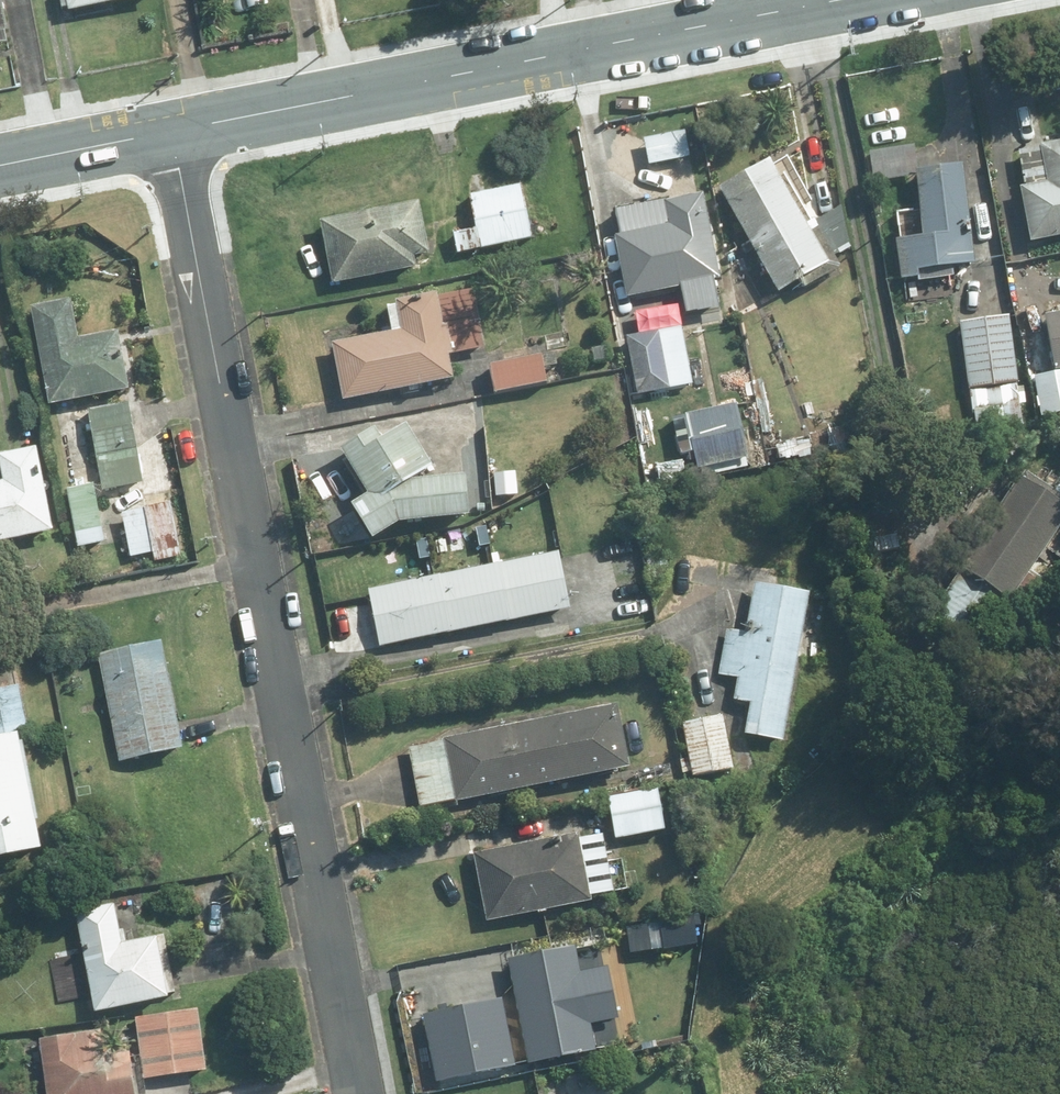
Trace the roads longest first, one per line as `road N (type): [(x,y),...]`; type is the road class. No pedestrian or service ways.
road 1 (residential): [(173,133),(363,1093)]
road 2 (residential): [(173,133),(765,14)]
road 3 (residential): [(0,165),(173,133)]

